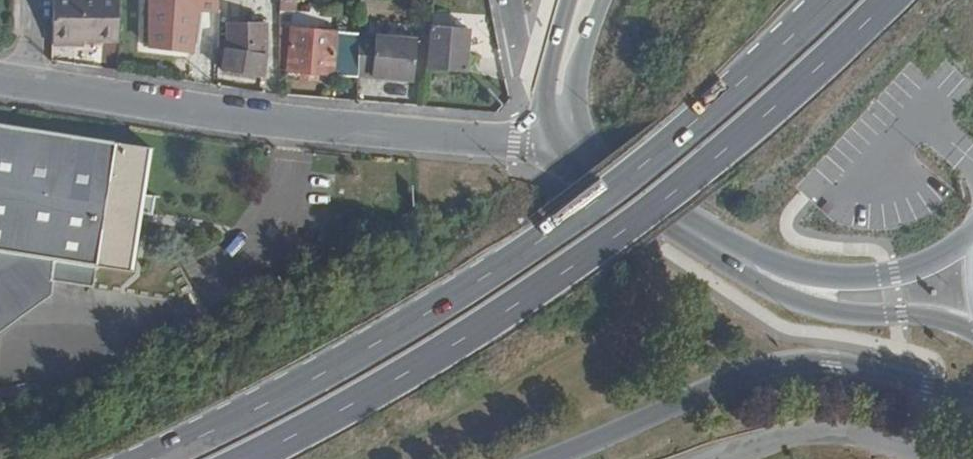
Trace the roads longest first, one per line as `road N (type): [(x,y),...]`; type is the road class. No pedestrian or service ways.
road 1 (trunk): [(825,0),(731,92),(559,228),(386,338),(150,458)]
road 2 (trunk): [(249,458),(406,374),(590,252),(762,121),(891,0)]
road 3 (tertiary): [(569,148),(34,88)]
road 4 (trunk): [(547,458),(745,372),(801,358),(972,392)]
road 5 (secondary): [(723,250),(779,299),(972,330)]
road 6 (secondary): [(972,233),(920,268),(886,276),(800,275),(723,250)]
road 7 (unclassified): [(721,458),(791,433),(830,429),(945,458)]
road 8 (secondary): [(569,148),(723,250)]

